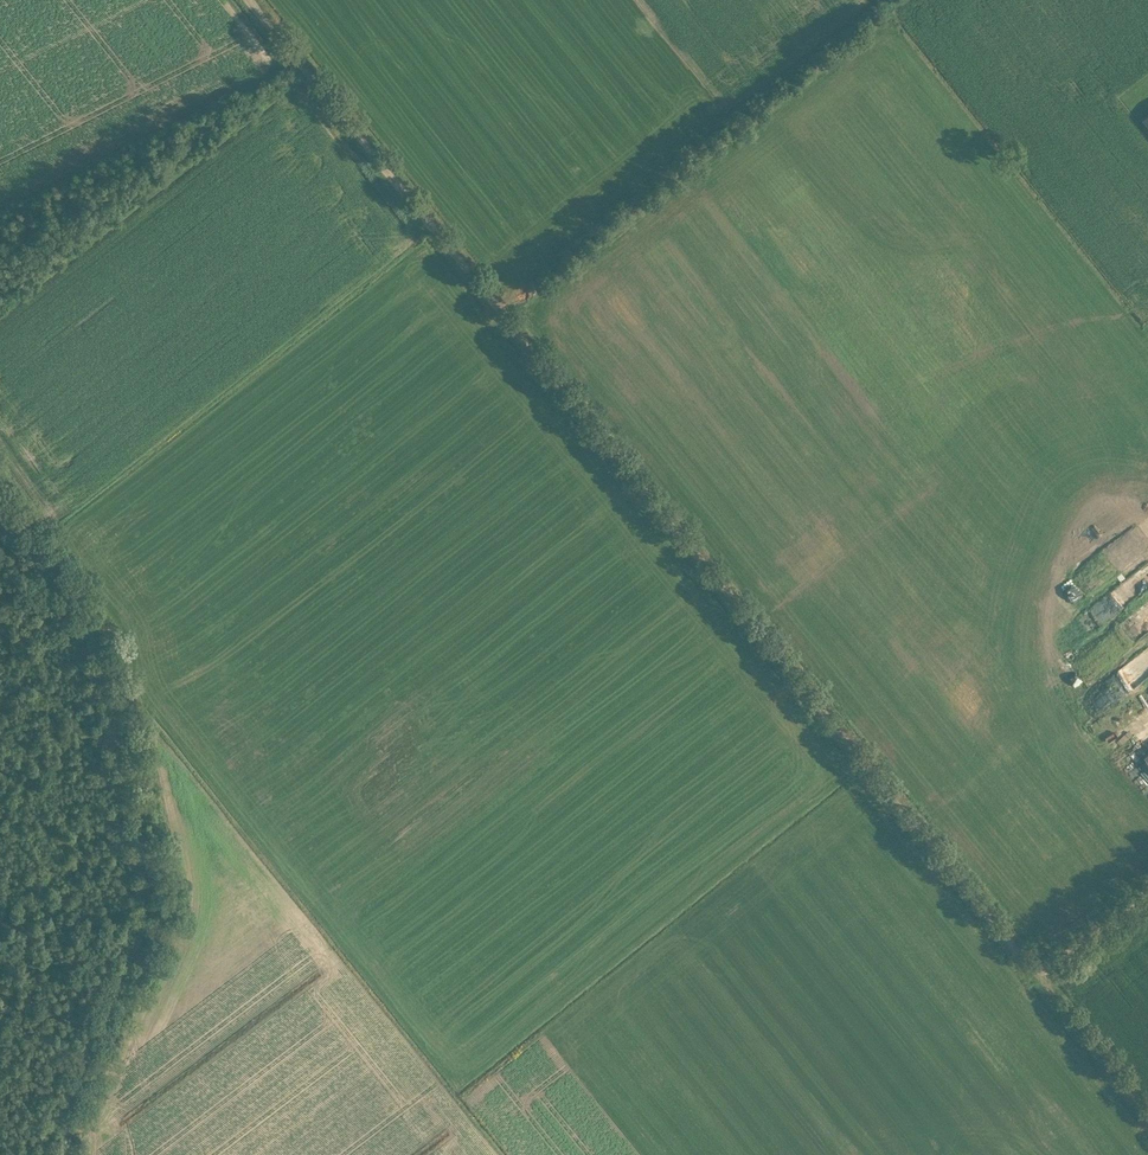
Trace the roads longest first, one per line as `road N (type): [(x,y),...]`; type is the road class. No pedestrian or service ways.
road 1 (track): [(1147,1107),(248,0)]
road 2 (track): [(65,1154),(87,1046),(144,914),(148,886),(95,639),(0,502)]
road 3 (unclassified): [(1040,972),(1147,890)]

